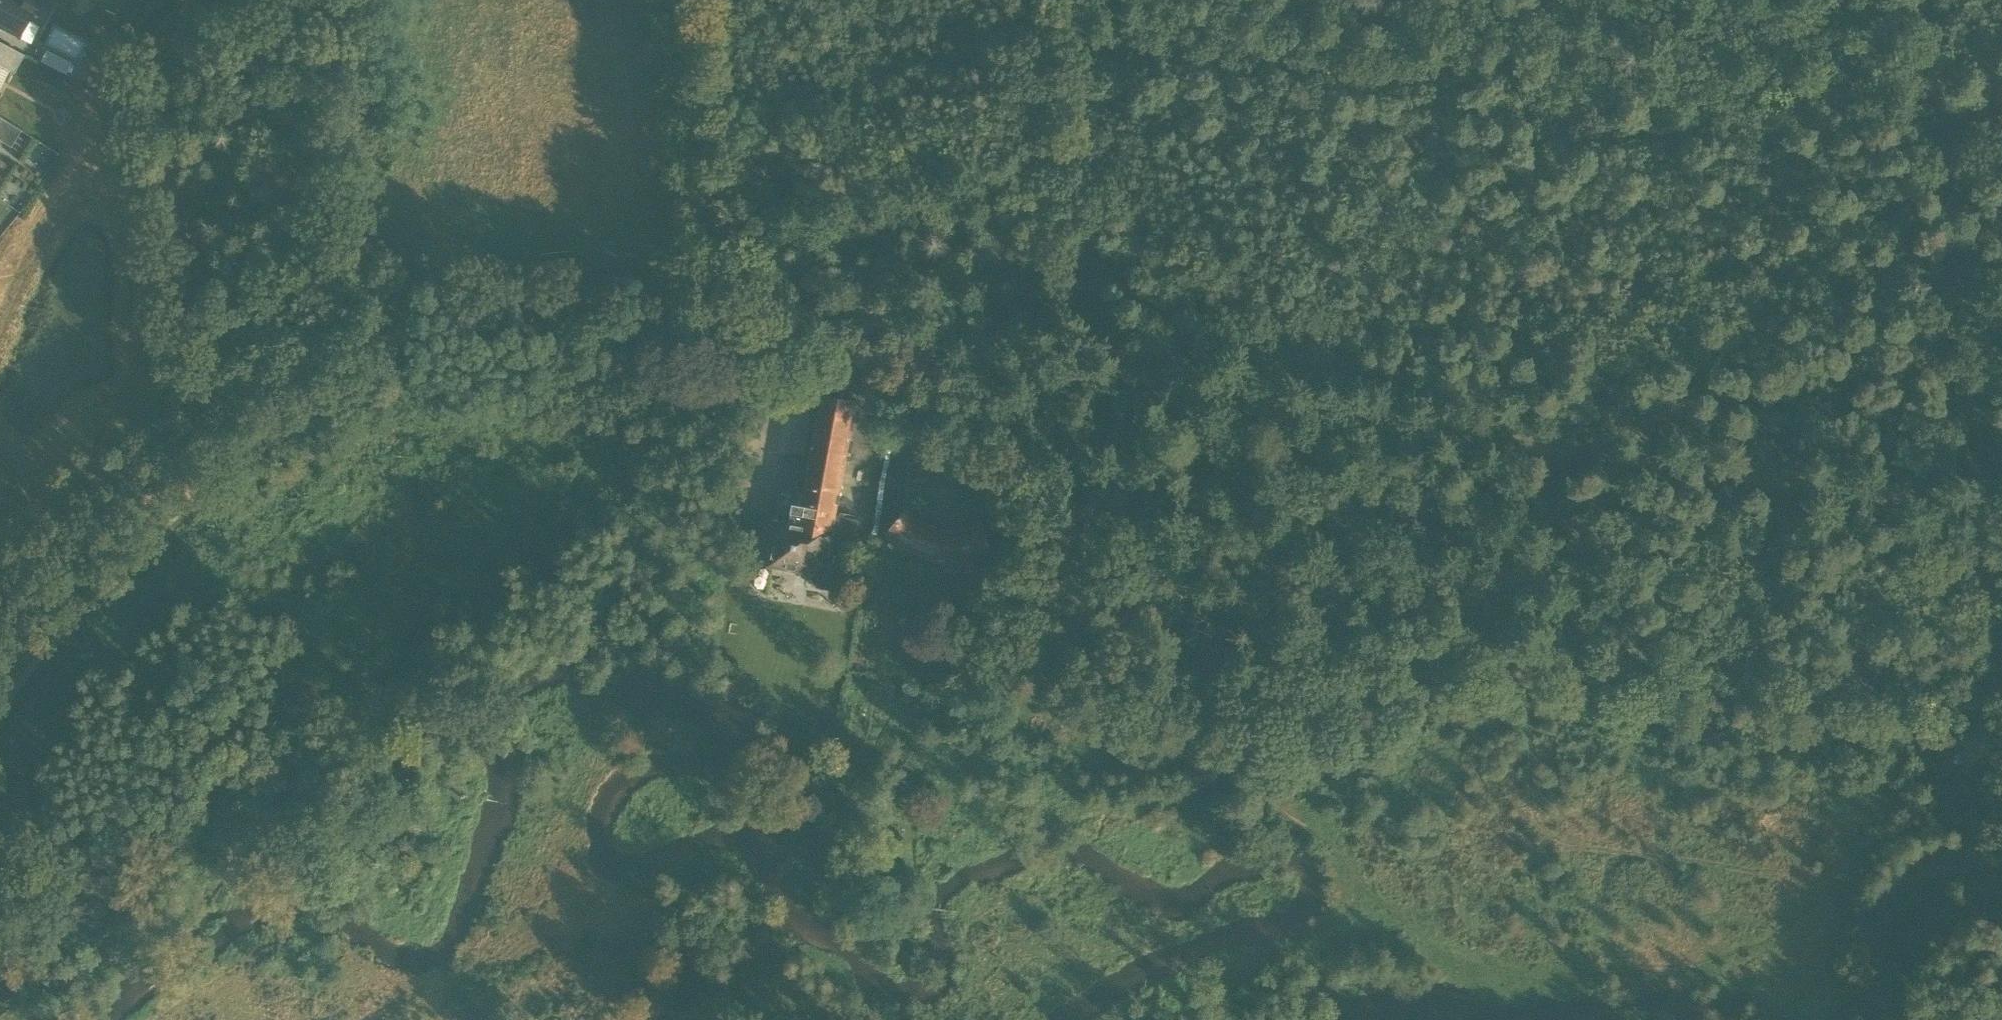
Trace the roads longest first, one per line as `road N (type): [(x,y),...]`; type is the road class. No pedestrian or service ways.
road 1 (track): [(1209,407),(2001,520)]
road 2 (track): [(478,301),(1209,407)]
road 3 (track): [(366,278),(248,378),(0,519)]
road 4 (unclassified): [(733,339),(685,0)]
road 5 (track): [(201,491),(411,329),(478,301)]
road 6 (track): [(366,278),(310,257),(278,202),(281,0)]
road 7 (track): [(0,708),(84,603),(155,532)]

